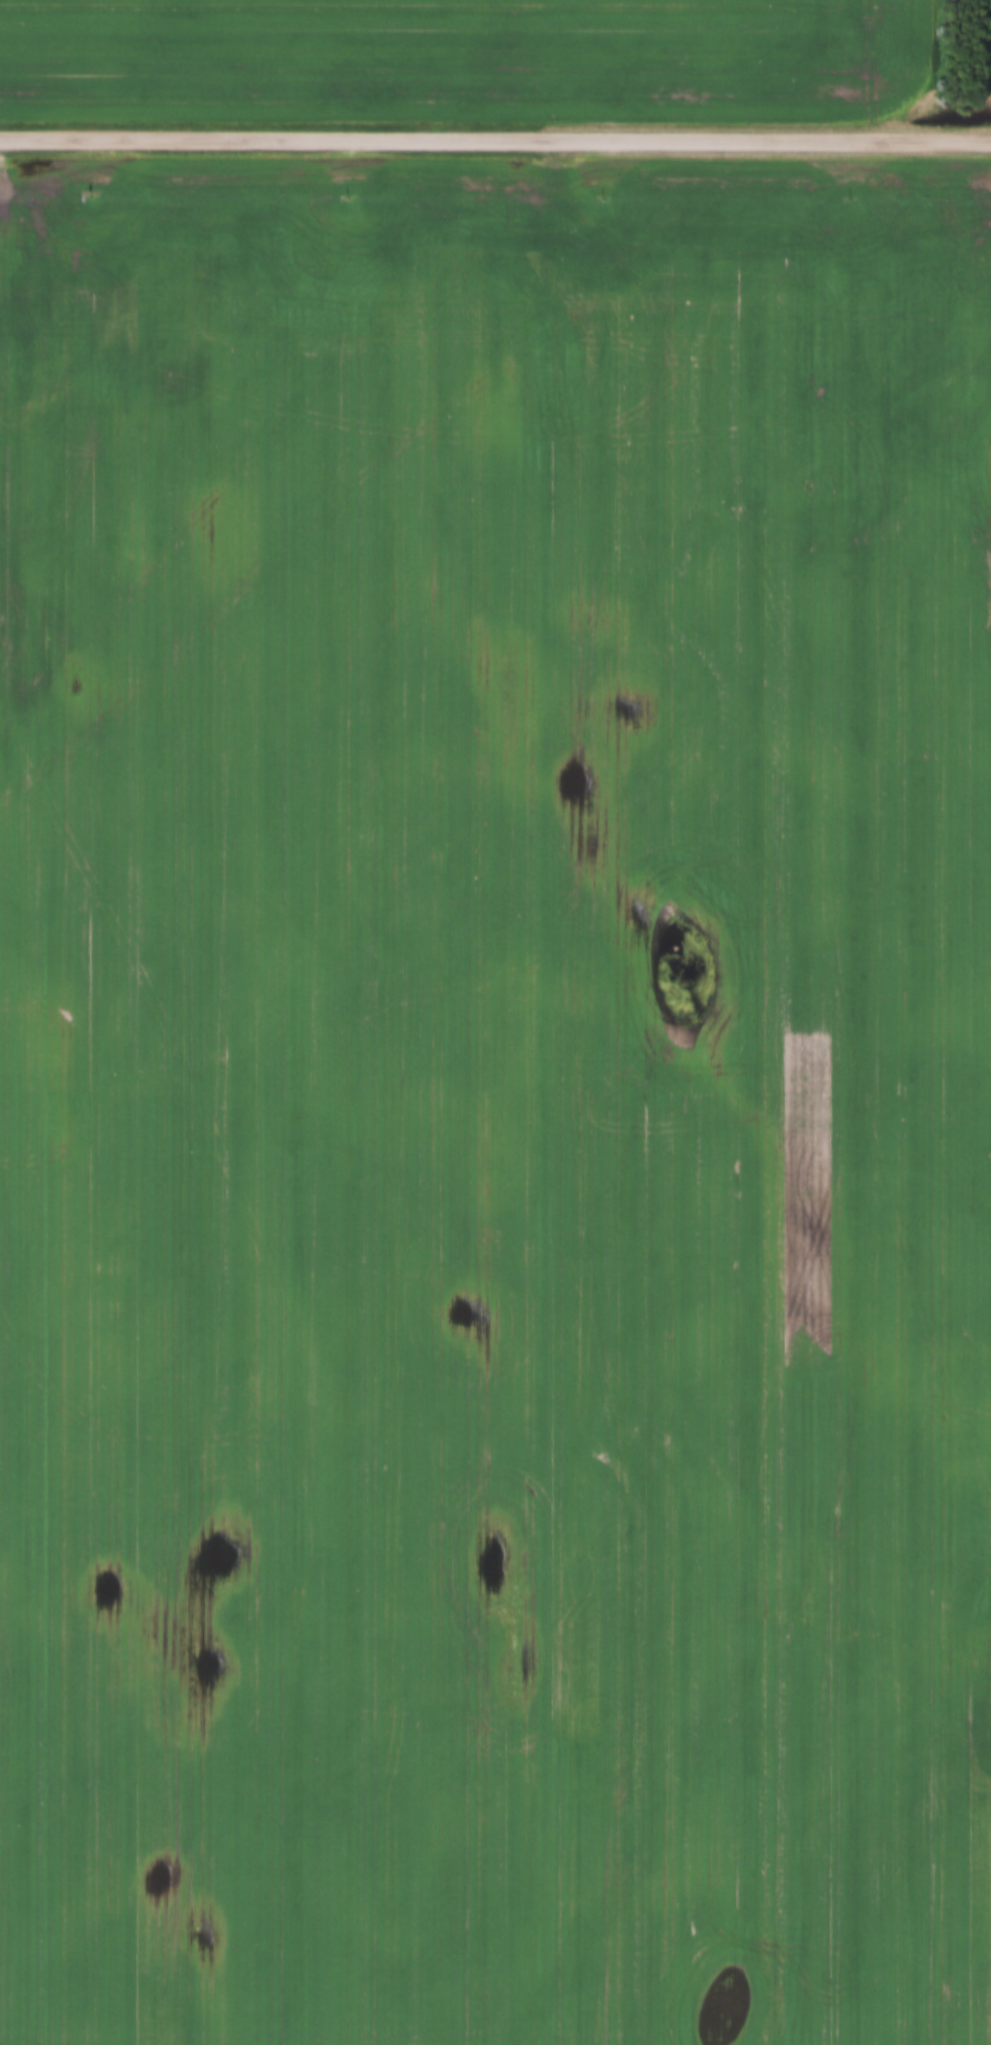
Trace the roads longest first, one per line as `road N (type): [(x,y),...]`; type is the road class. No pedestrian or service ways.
road 1 (residential): [(990,133),(0,131)]

